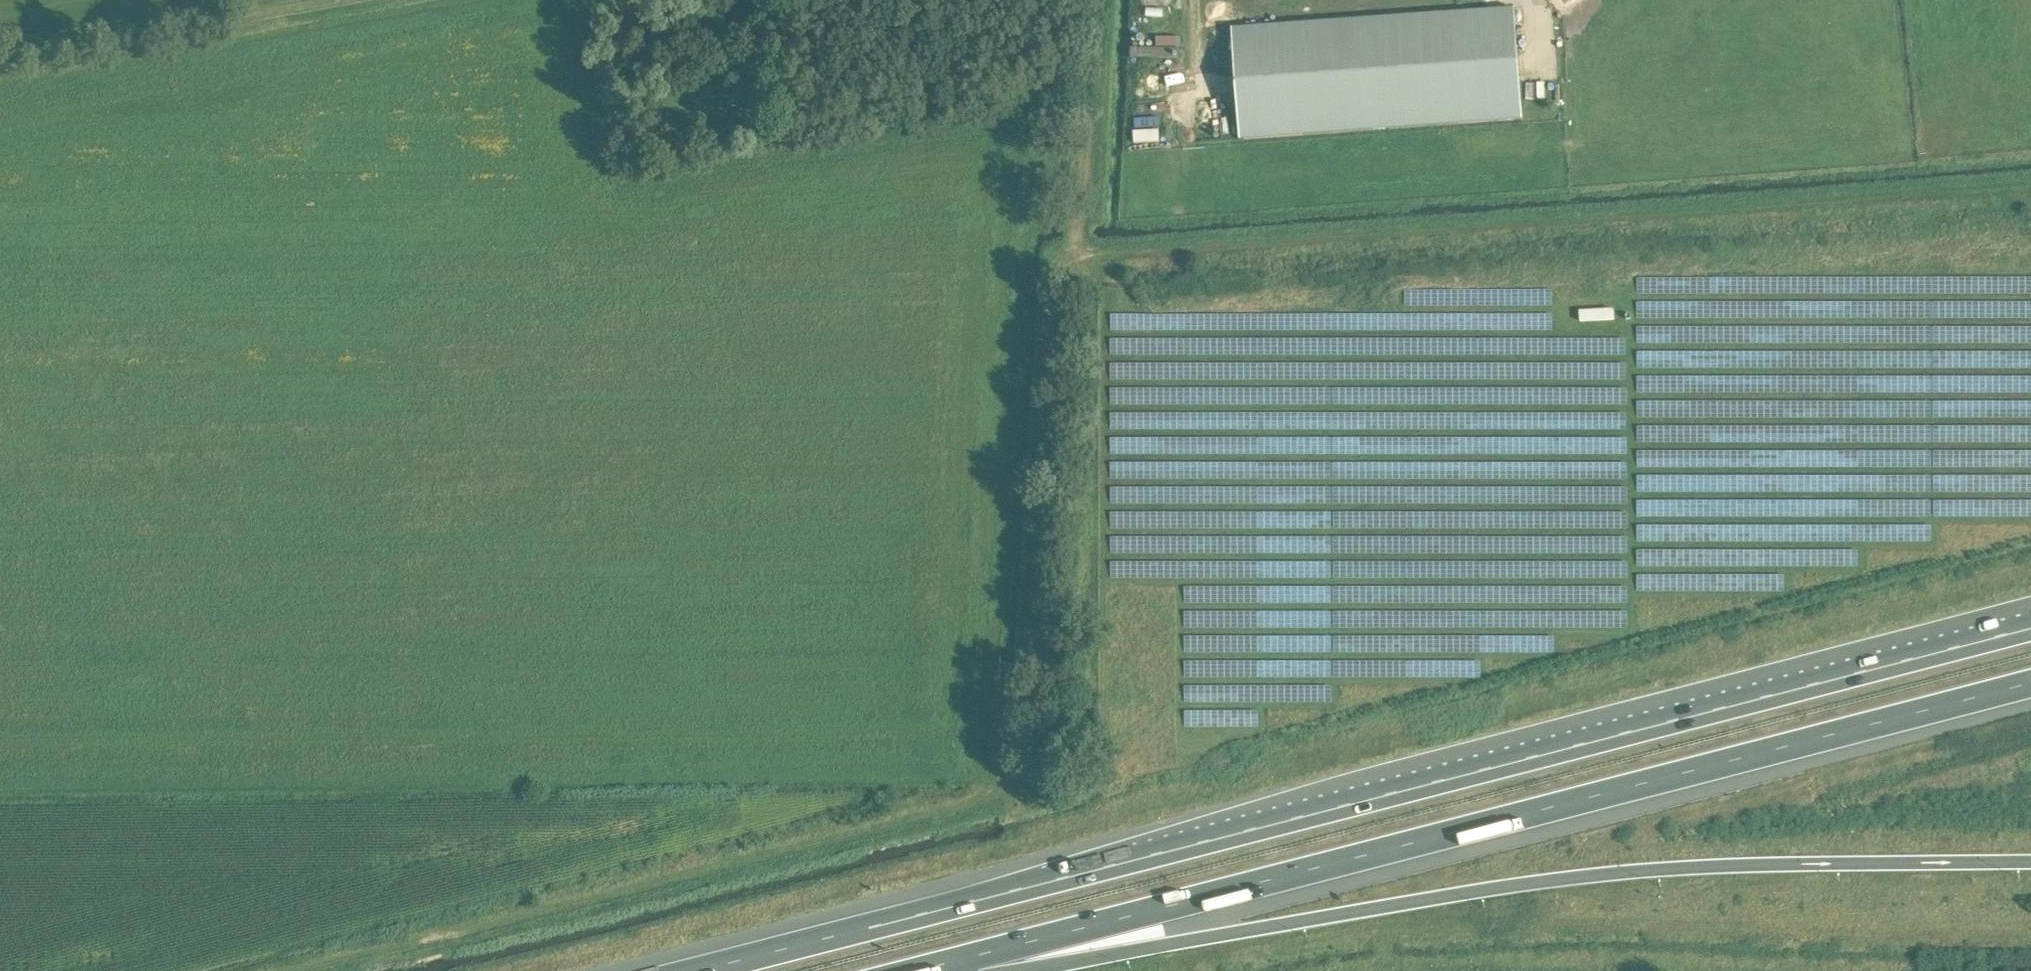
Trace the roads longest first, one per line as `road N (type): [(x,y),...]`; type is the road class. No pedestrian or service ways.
road 1 (motorway): [(2030,625),(700,970)]
road 2 (motorway): [(978,957),(2030,688)]
road 3 (motorway): [(978,957),(1150,946),(1498,887),(1654,871),(2030,864)]

